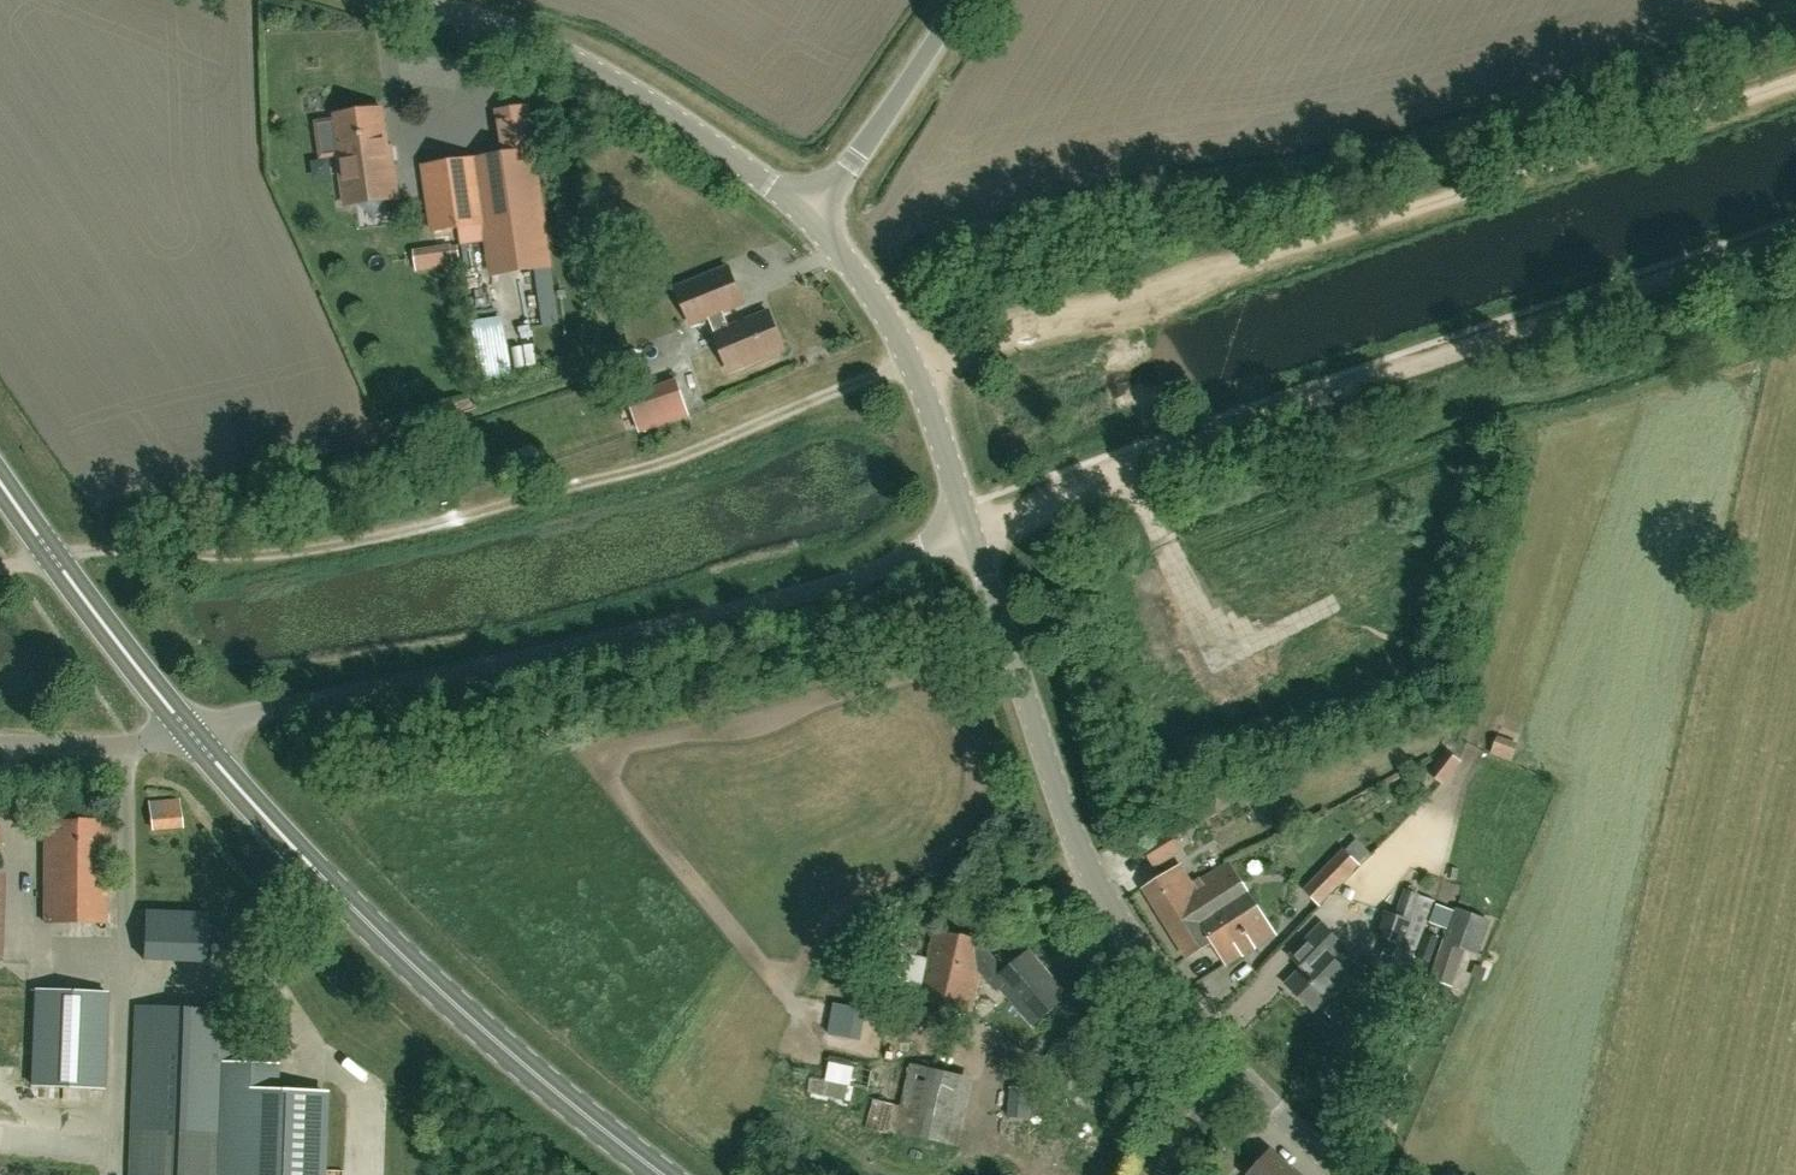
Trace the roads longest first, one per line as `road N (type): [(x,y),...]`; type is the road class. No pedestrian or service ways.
road 1 (track): [(1795,69),(912,365)]
road 2 (track): [(14,565),(96,546),(241,554),(298,549),(651,466),(912,365)]
road 3 (track): [(971,527),(1795,239)]
road 4 (unclassified): [(190,732),(565,652),(801,590),(971,527)]
road 5 (primary): [(666,1174),(382,936),(190,732)]
road 6 (unclassified): [(1235,1060),(1125,927),(1081,851),(971,527)]
road 7 (unclassified): [(811,220),(692,127),(624,87),(549,49),(414,0)]
road 8 (unclassified): [(971,527),(912,365),(811,220)]
road 9 (primary): [(190,732),(0,482)]
road 10 (unclassified): [(811,220),(960,0)]
road 11 (unclassified): [(190,732),(129,745),(0,742)]
road 12 (unclassified): [(1342,1174),(1235,1060)]
road 13 (unclassified): [(1235,1060),(1195,1105),(1158,1174)]
road 14 (track): [(1792,359),(1704,270)]

